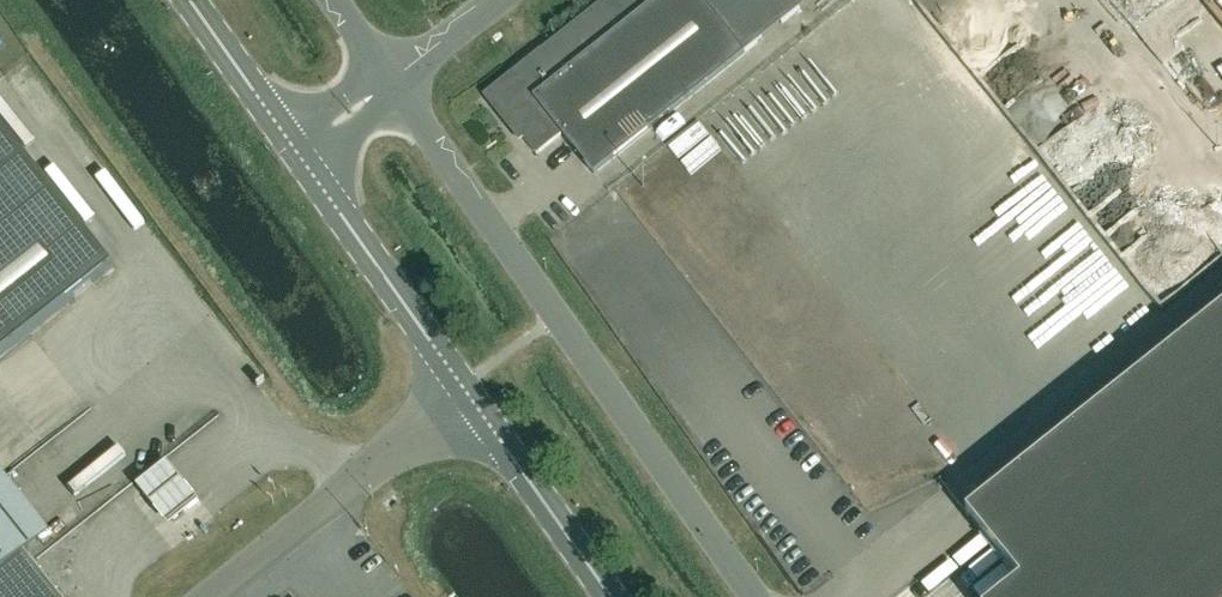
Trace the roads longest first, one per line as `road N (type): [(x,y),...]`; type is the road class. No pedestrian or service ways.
road 1 (unclassified): [(752,596),(392,82)]
road 2 (unclassified): [(469,395),(214,596)]
road 3 (tertiary): [(469,395),(295,150)]
road 4 (tertiary): [(611,596),(469,395)]
road 5 (tertiary): [(295,150),(190,0)]
road 6 (unclassified): [(392,82),(493,0)]

